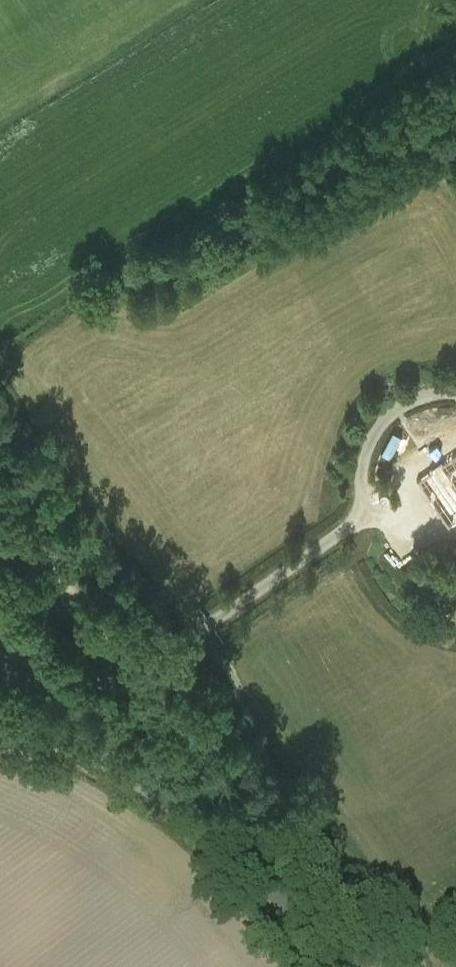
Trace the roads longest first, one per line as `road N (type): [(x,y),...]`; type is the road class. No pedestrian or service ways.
road 1 (unclassified): [(339,966),(295,908),(142,785)]
road 2 (track): [(124,671),(0,497)]
road 3 (unclassified): [(142,785),(49,727),(0,709)]
road 4 (unclassified): [(142,785),(160,734),(124,671)]

